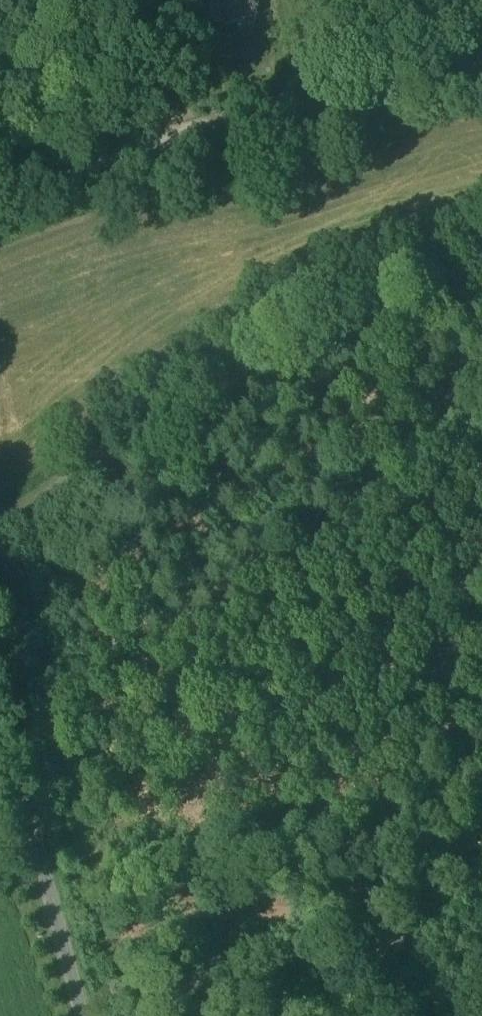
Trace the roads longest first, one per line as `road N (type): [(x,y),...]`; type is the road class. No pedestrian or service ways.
road 1 (track): [(0,520),(310,317),(481,263)]
road 2 (tertiary): [(0,694),(81,1015)]
road 3 (track): [(326,1015),(382,939),(481,871)]
road 4 (track): [(481,64),(349,93)]

